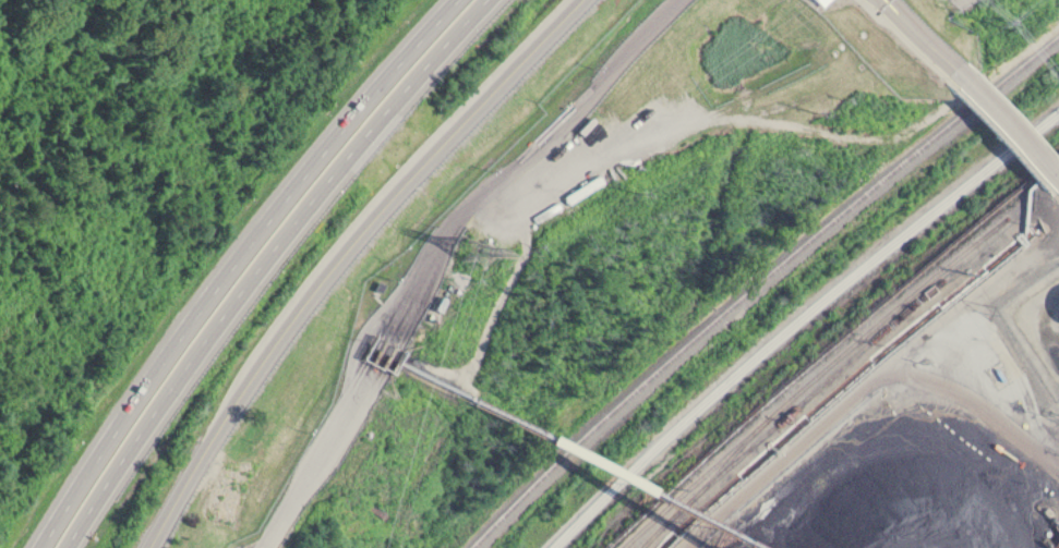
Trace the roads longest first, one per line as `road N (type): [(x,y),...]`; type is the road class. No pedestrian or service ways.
road 1 (tertiary): [(145,547),(225,404),(364,220),(575,0)]
road 2 (residential): [(260,547),(356,398),(389,317),(464,208),(561,130),(673,0)]
road 3 (motorway): [(66,547),(148,416),(335,169),(481,0)]
road 4 (motorway): [(455,0),(309,159),(149,379),(42,547)]
road 5 (residential): [(944,72),(1058,180)]

